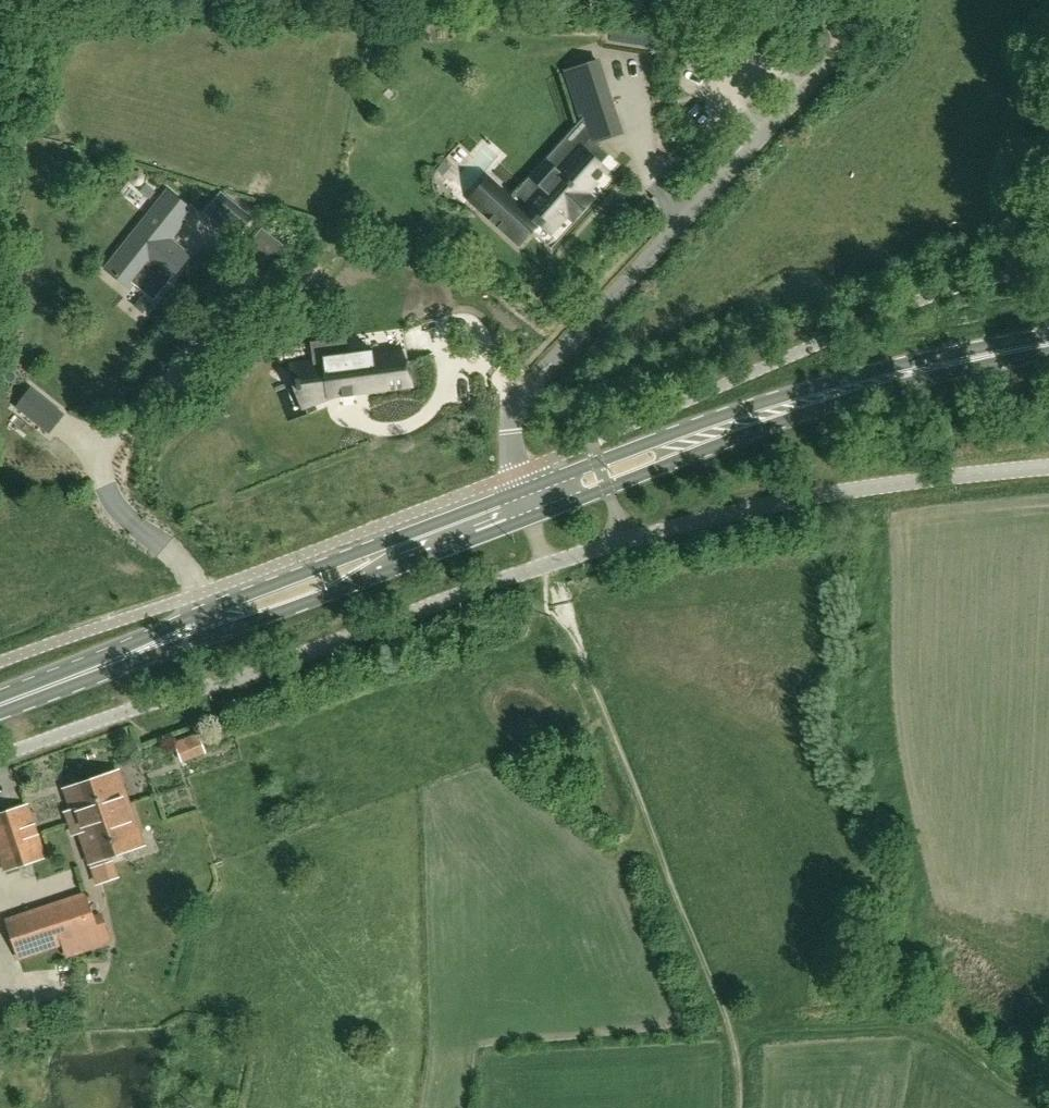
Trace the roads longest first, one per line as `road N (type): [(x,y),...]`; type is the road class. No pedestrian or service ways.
road 1 (unclassified): [(523,490),(512,442),(524,397),(875,0)]
road 2 (track): [(739,1107),(739,1064),(723,1008),(568,629)]
road 3 (primary): [(523,490),(194,615),(129,656)]
road 4 (primary): [(129,656),(327,595),(531,519)]
road 5 (primary): [(531,519),(880,379)]
road 6 (primary): [(880,379),(719,416),(523,490)]
road 7 (track): [(733,1038),(887,1025),(1045,1107)]
road 8 (primary): [(880,379),(1048,344)]
road 9 (primary): [(0,704),(129,656)]

